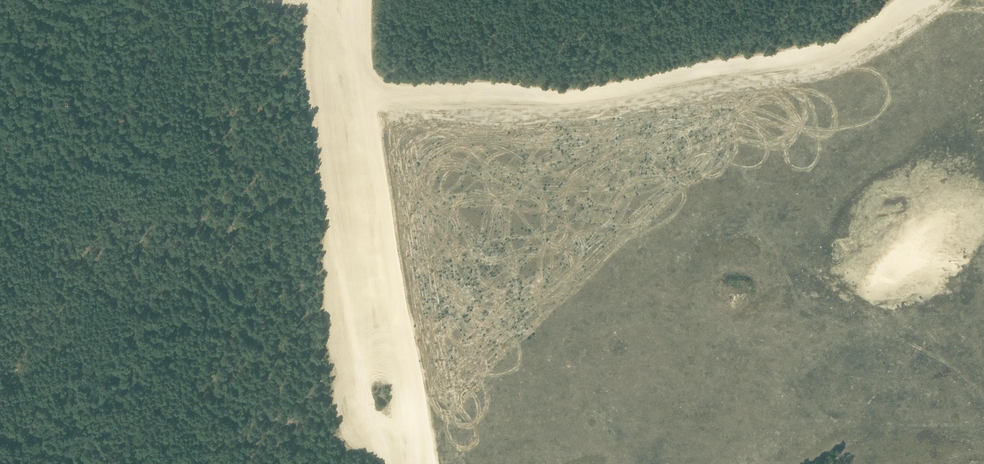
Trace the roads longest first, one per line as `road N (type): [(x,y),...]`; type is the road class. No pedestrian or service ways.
road 1 (track): [(348,88),(564,97),(834,49),(911,0)]
road 2 (track): [(344,0),(348,88),(405,463)]

